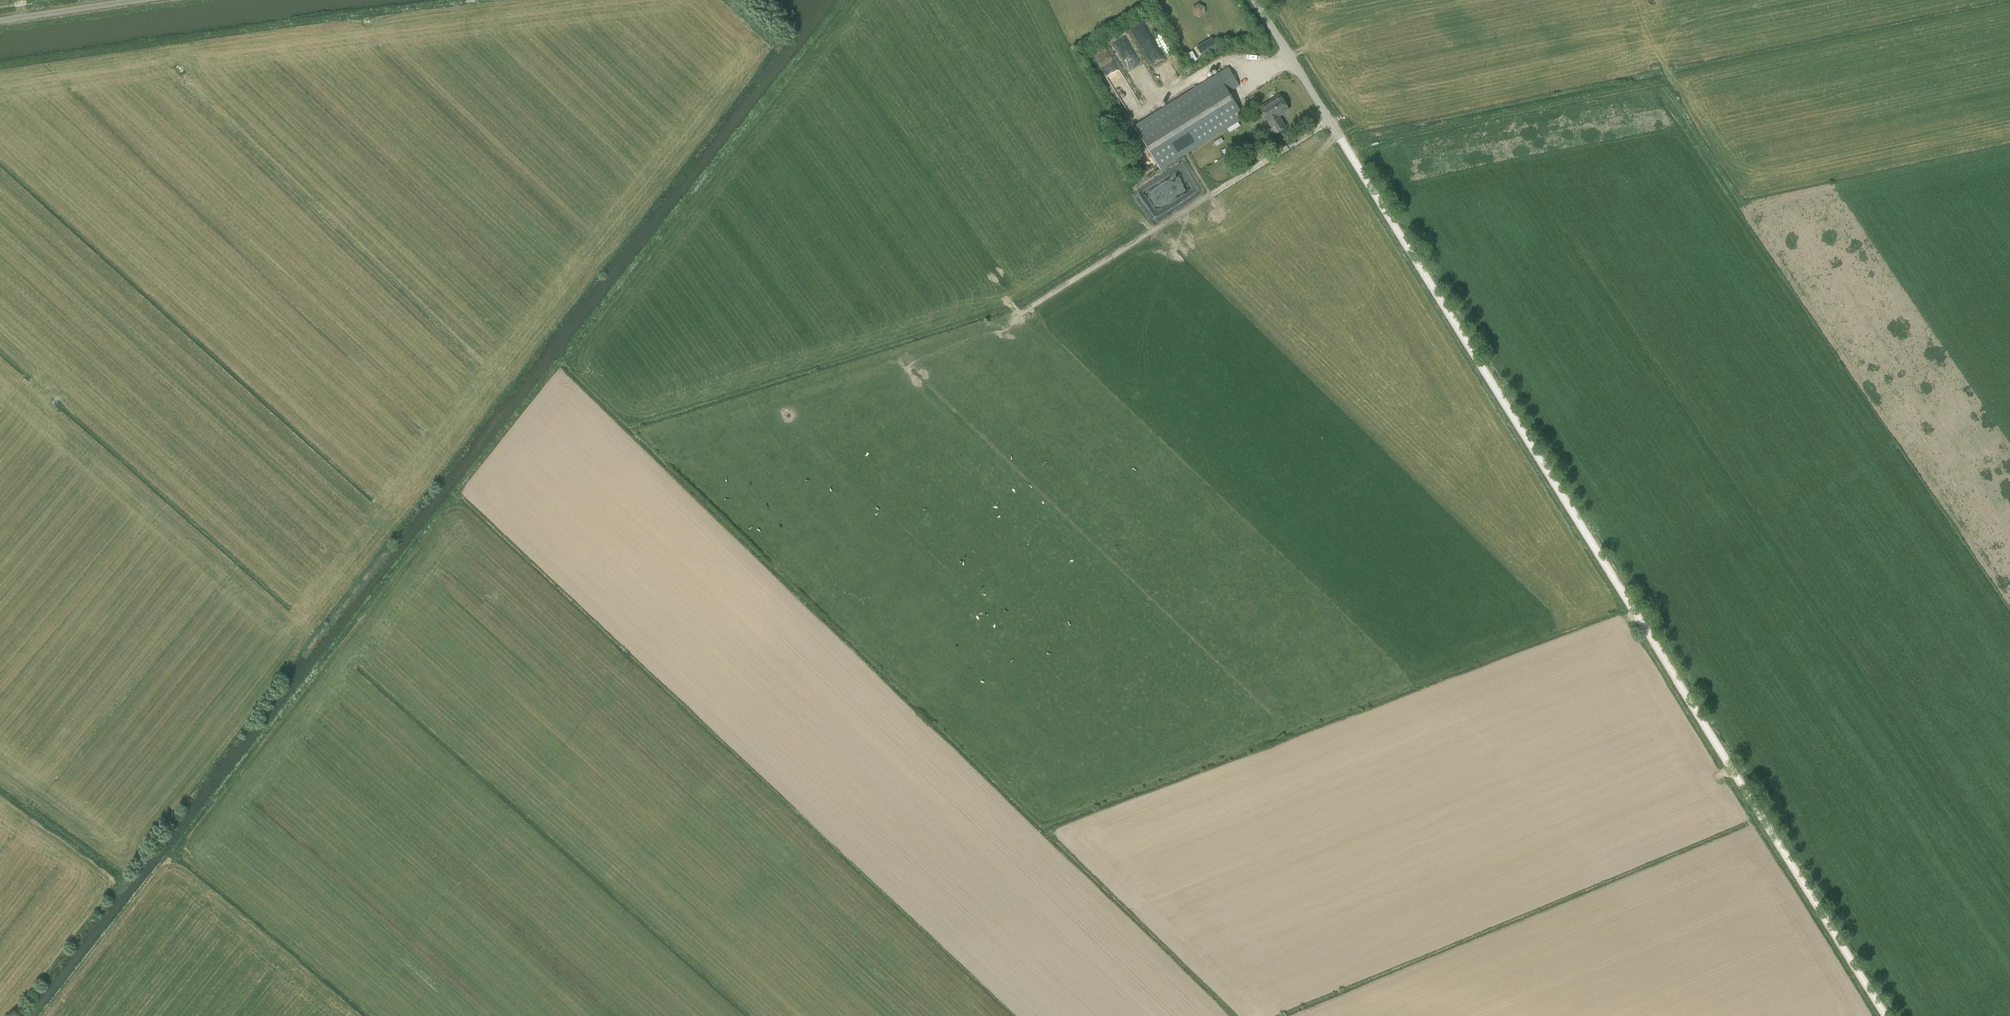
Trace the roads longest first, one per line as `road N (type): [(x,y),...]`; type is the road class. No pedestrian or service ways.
road 1 (unclassified): [(1886,1015),(1254,0)]
road 2 (track): [(0,66),(475,0)]
road 3 (track): [(1348,150),(1661,84),(1667,67)]
road 4 (unclassified): [(0,21),(135,0)]

